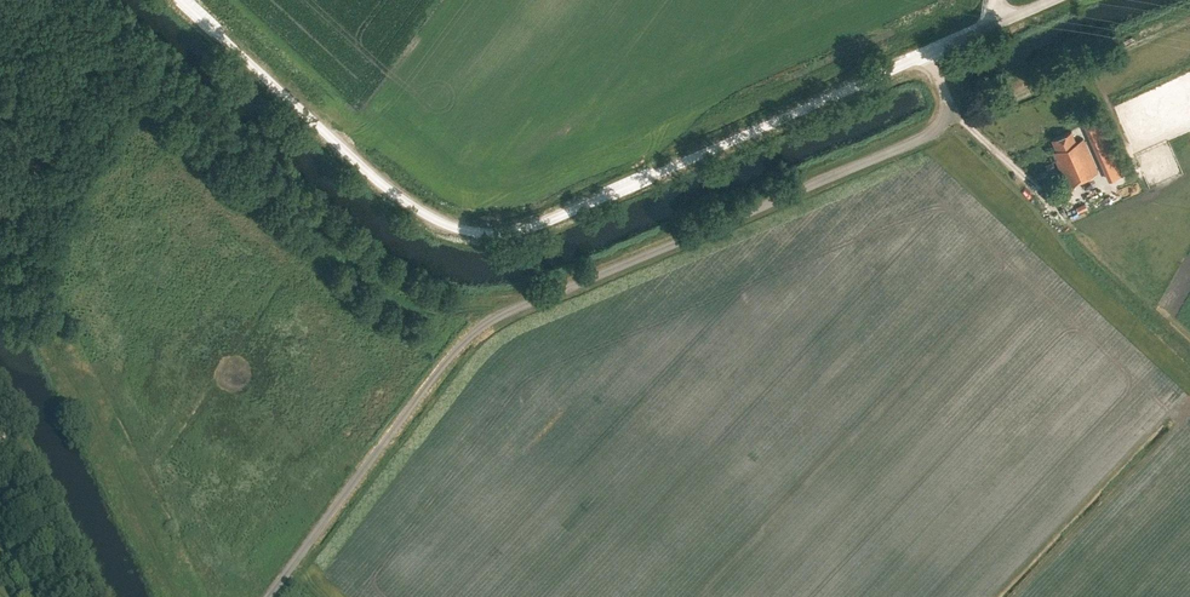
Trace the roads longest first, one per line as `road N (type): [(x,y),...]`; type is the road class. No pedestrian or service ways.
road 1 (unclassified): [(929,53),(513,232),(484,232),(414,208),(182,0)]
road 2 (track): [(268,596),(448,356),(480,326),(958,117)]
road 3 (track): [(1189,18),(958,117)]
road 4 (track): [(0,434),(80,596)]
road 5 (unclassified): [(1052,0),(929,53)]

